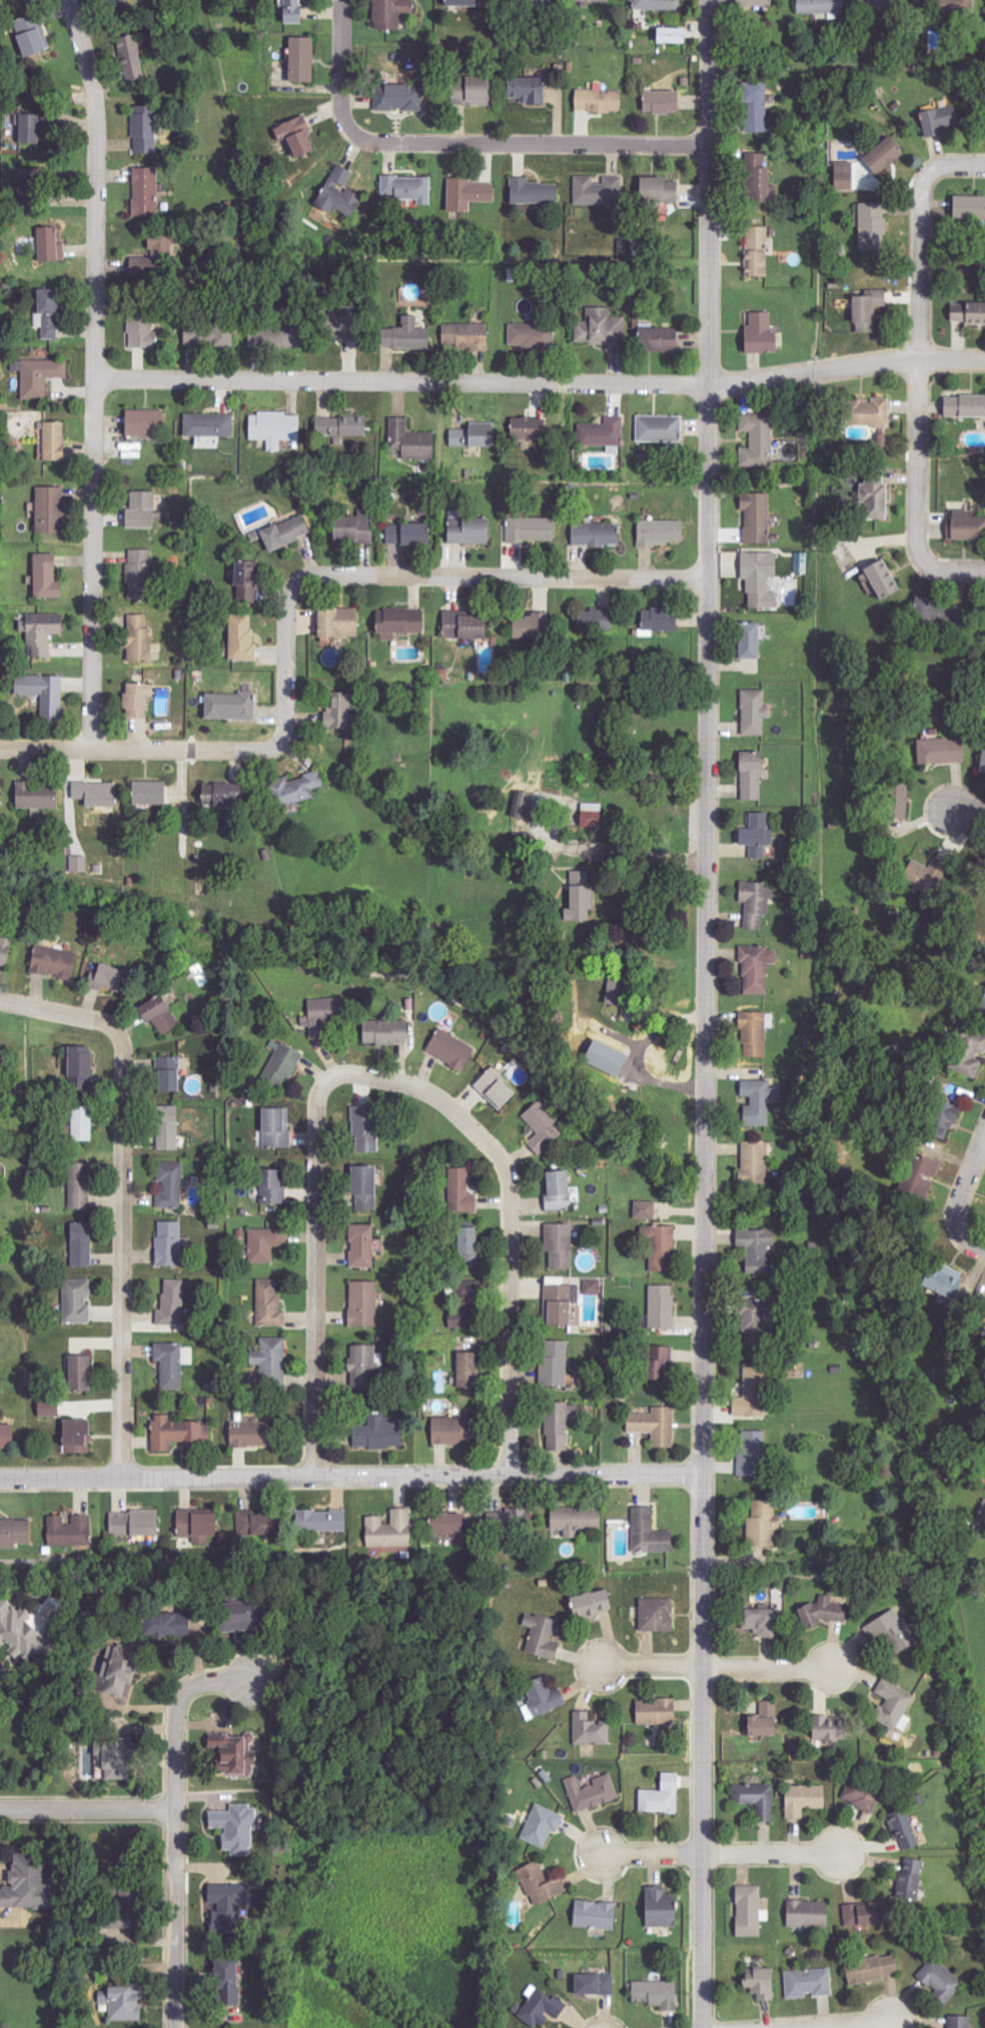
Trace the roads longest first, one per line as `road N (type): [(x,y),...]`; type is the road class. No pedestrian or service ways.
road 1 (residential): [(710,0),(704,2027)]
road 2 (residential): [(98,378),(712,384),(920,357),(984,358)]
road 3 (residential): [(0,1479),(703,1471)]
road 4 (residential): [(92,750),(97,94)]
road 5 (residential): [(0,748),(269,752),(286,737),(289,590),(314,576)]
road 6 (residential): [(119,1478),(126,1045),(115,1026)]
road 7 (residential): [(173,2027),(178,1704),(201,1683),(253,1678)]
road 8 (residential): [(314,576),(712,579)]
road 9 (residential): [(315,1476),(320,1090)]
road 10 (residential): [(352,140),(709,146)]
road 11 (residential): [(487,1141),(510,1169),(512,1474)]
road 12 (residential): [(604,1853),(839,1854)]
road 13 (residential): [(834,1668),(604,1665)]
road 14 (residential): [(920,357),(917,554)]
road 15 (residential): [(320,1090),(347,1074),(422,1087),(487,1141)]
road 16 (residential): [(920,357),(922,175)]
road 17 (residential): [(175,1809),(0,1809)]
road 18 (residential): [(348,0),(352,140)]
road 19 (residential): [(984,1144),(957,1215),(964,1241),(984,1249)]

